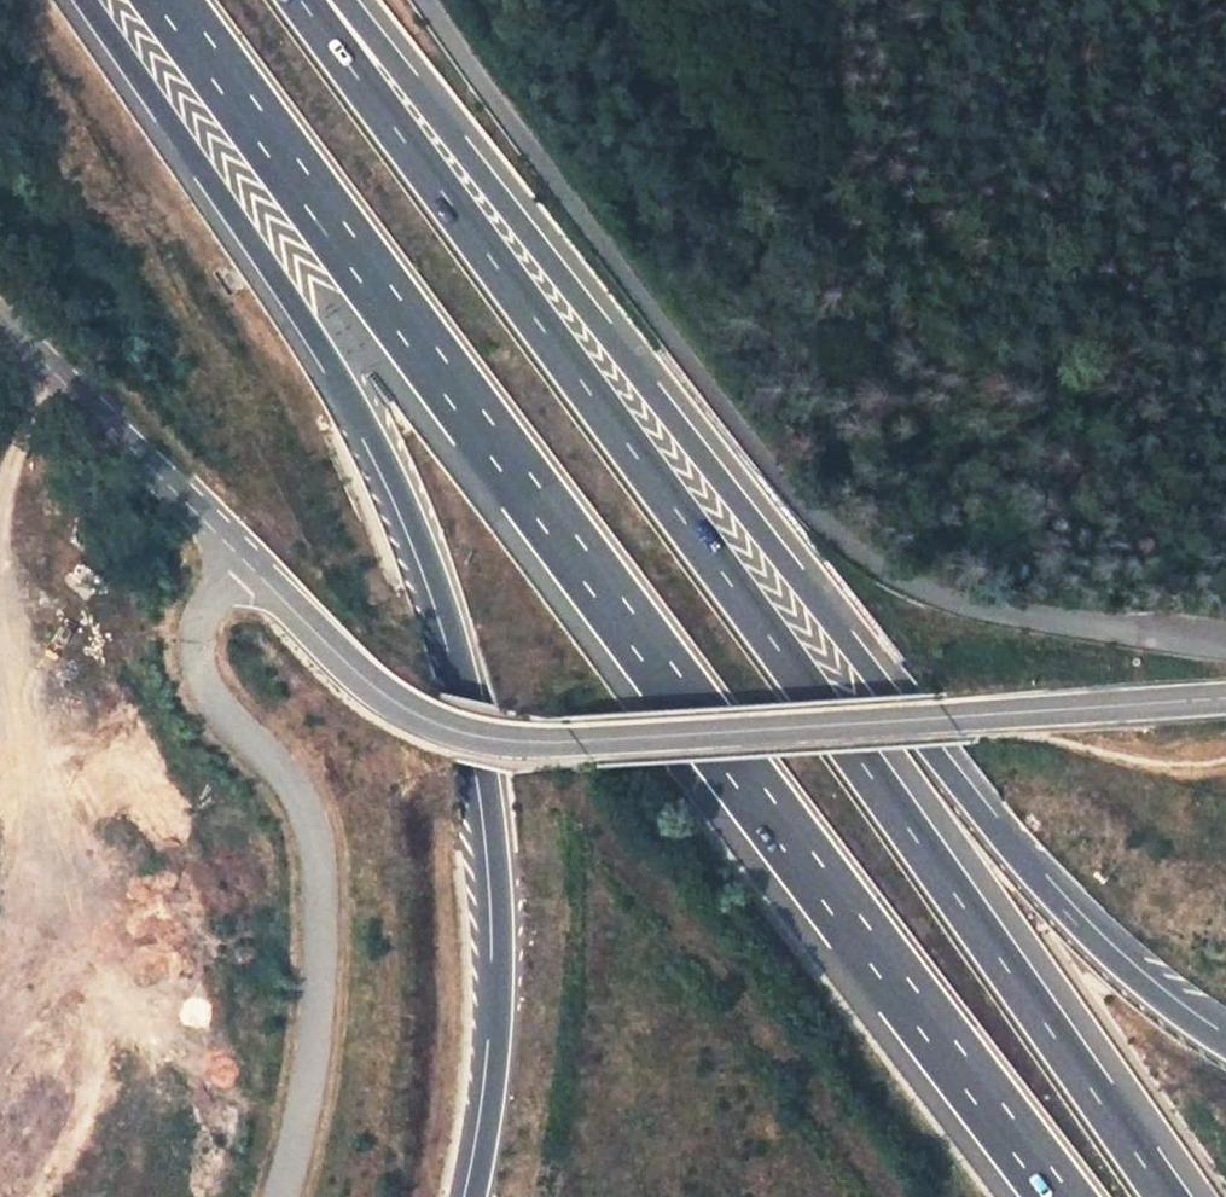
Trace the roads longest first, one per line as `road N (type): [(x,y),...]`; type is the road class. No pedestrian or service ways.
road 1 (motorway): [(167,0),(1053,1196)]
road 2 (motorway): [(1168,1196),(884,790),(304,0)]
road 3 (motorway): [(1225,1046),(1122,966),(1025,868),(317,0)]
road 4 (motorway): [(87,0),(306,320),(374,434),(442,594),(488,776),(503,940),(497,1059),(476,1196)]
road 5 (unclassified): [(1225,656),(996,613),(919,591),(854,555),(795,501),(718,406),(427,0)]
road 6 (unclassified): [(442,725),(508,739),(575,740),(1225,702)]
road 7 (track): [(259,576),(202,616),(193,653),(212,701),(300,793),(318,848),(316,1047),(284,1196)]
road 8 (unclassified): [(442,725),(349,664),(0,310)]

